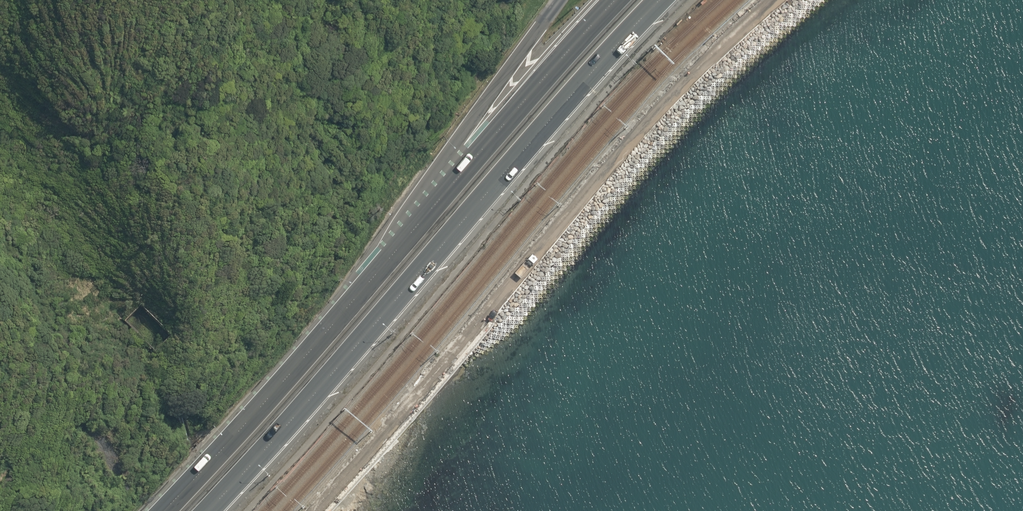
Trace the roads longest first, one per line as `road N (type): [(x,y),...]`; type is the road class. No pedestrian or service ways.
road 1 (trunk): [(660,0),(218,510)]
road 2 (trunk): [(180,510),(370,297),(507,118),(617,0)]

